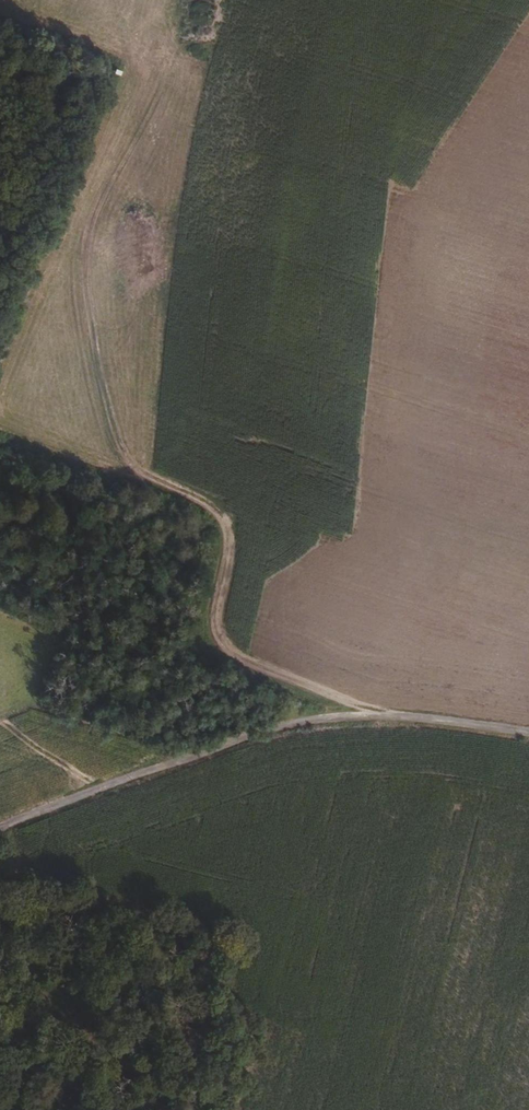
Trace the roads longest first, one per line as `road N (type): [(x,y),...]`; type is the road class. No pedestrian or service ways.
road 1 (track): [(528,733),(385,717),(289,724),(0,827)]

